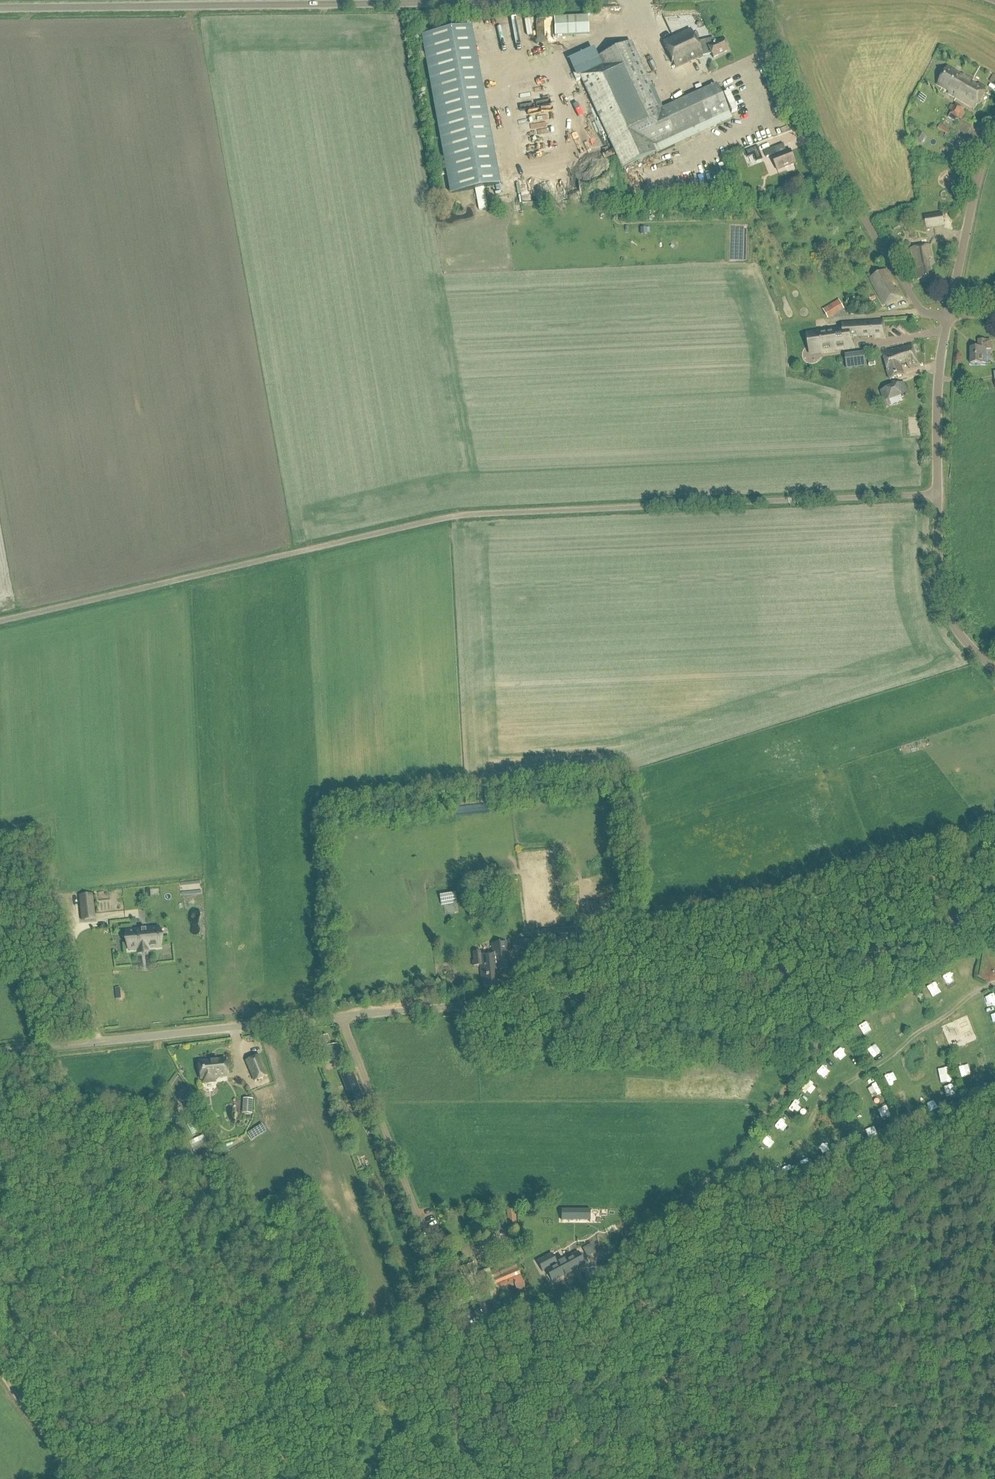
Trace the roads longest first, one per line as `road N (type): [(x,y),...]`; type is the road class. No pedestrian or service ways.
road 1 (unclassified): [(0,1053),(833,967),(866,961),(994,897)]
road 2 (unclassified): [(0,622),(451,518),(937,496)]
road 3 (track): [(511,1319),(586,1290),(728,1164),(813,1053),(866,961)]
road 4 (unclassified): [(0,9),(509,0)]
road 5 (unclassified): [(949,316),(921,312),(831,165),(765,0)]
road 6 (track): [(340,1017),(466,1340)]
road 7 (unclassified): [(994,670),(955,630),(941,594),(937,496)]
road 8 (unclassified): [(949,316),(977,182),(994,136)]
road 9 (unclassified): [(937,496),(937,401),(949,316)]
road 10 (track): [(0,1368),(56,1453),(62,1477)]
road 11 (track): [(98,1042),(71,938),(81,925)]

